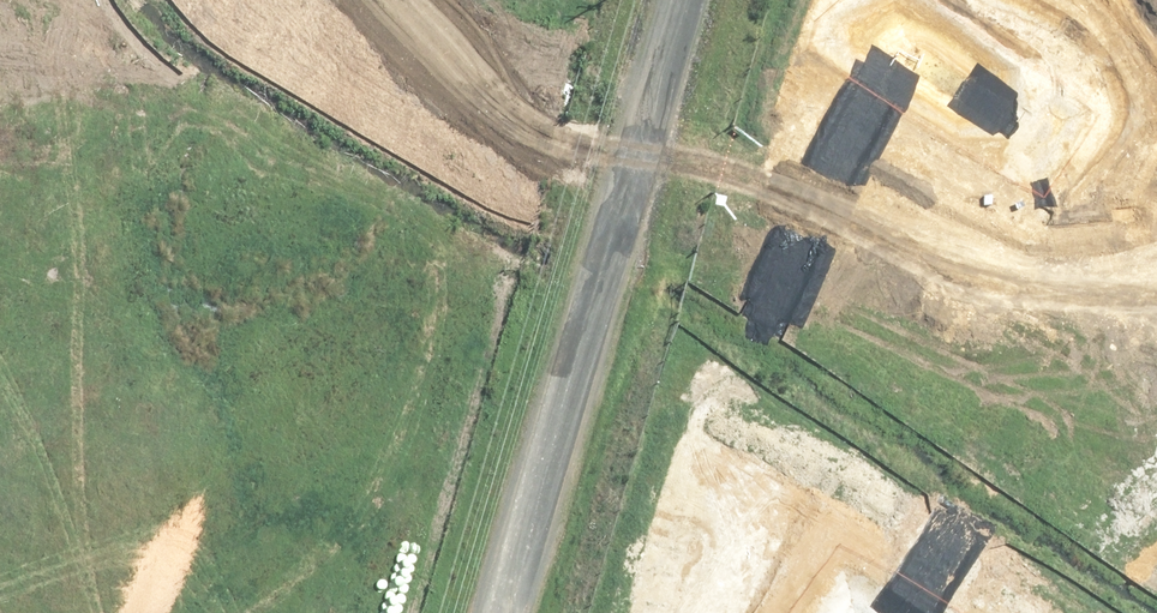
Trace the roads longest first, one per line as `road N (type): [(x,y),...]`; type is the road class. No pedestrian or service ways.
road 1 (residential): [(649,116),(786,117),(921,170),(1156,322)]
road 2 (unclassified): [(504,612),(649,116)]
road 3 (tertiary): [(81,497),(212,574),(388,612)]
road 4 (unknown): [(921,170),(968,0)]
road 5 (residential): [(528,0),(649,116)]
road 6 (residential): [(9,612),(81,497)]
road 7 (unclassified): [(649,116),(684,0)]

